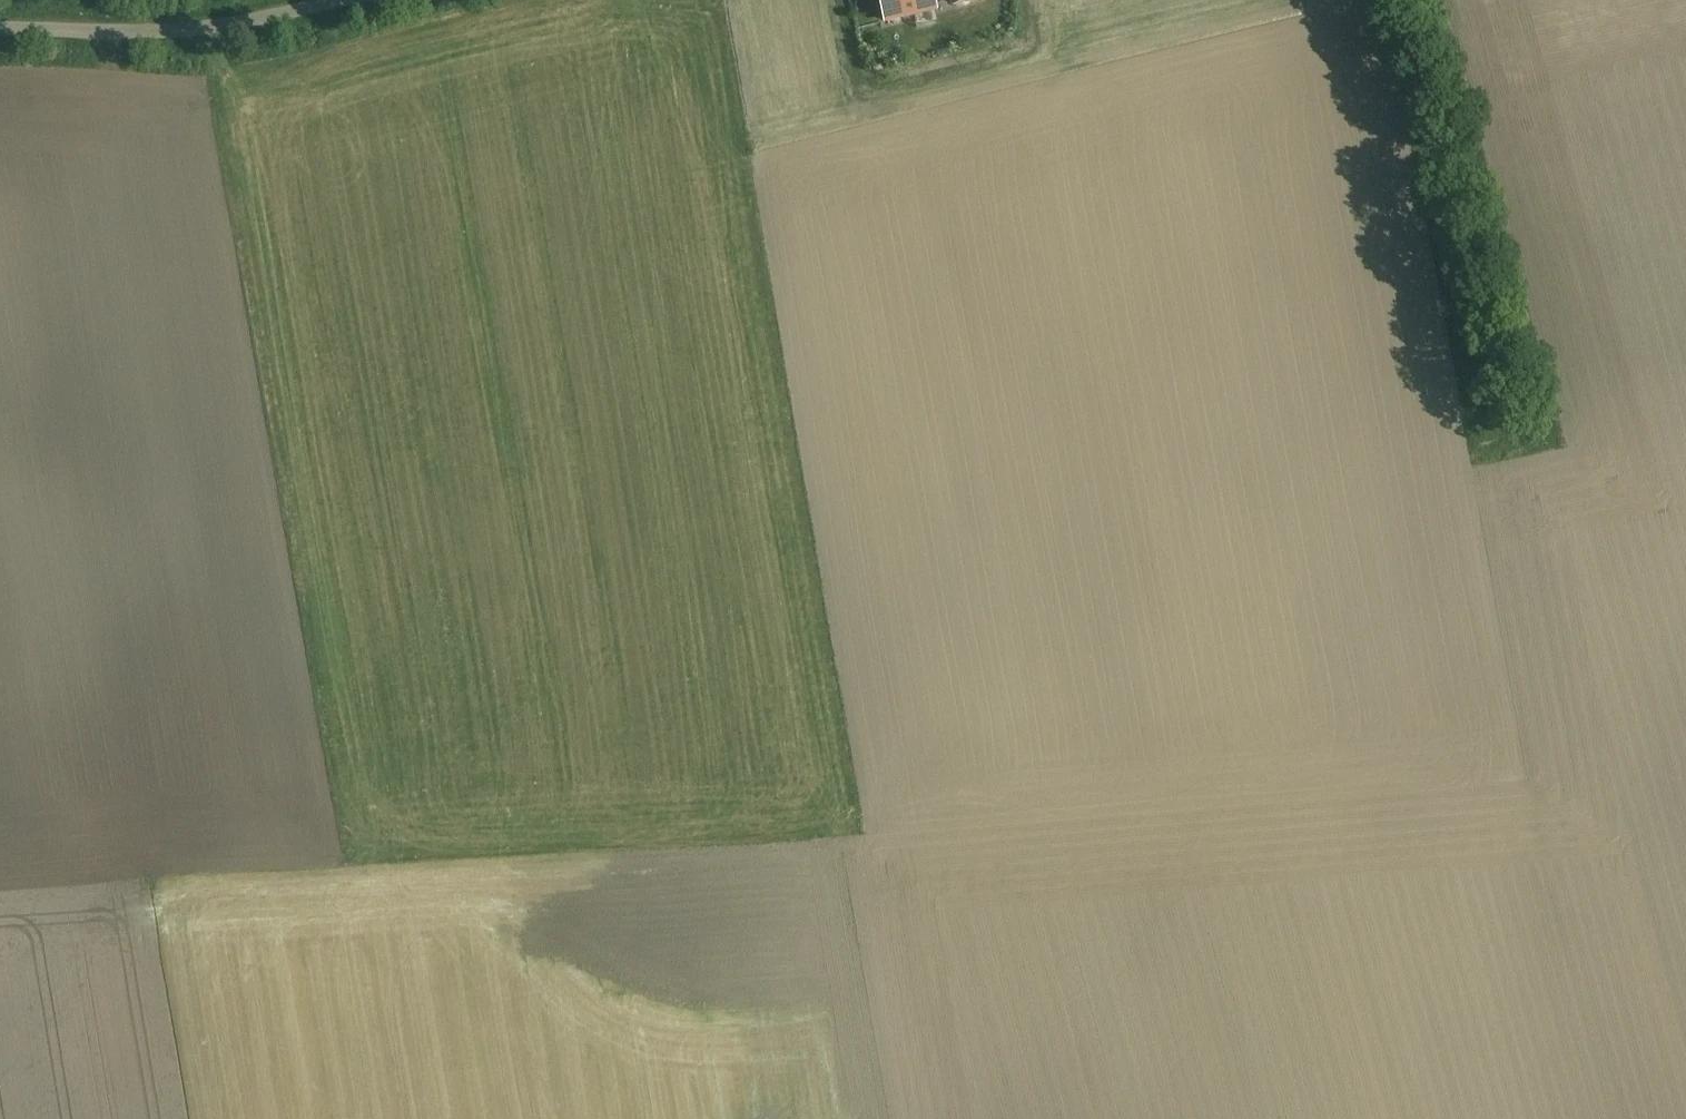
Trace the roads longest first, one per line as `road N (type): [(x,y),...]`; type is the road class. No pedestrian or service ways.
road 1 (unclassified): [(295,0),(177,13),(0,15)]

